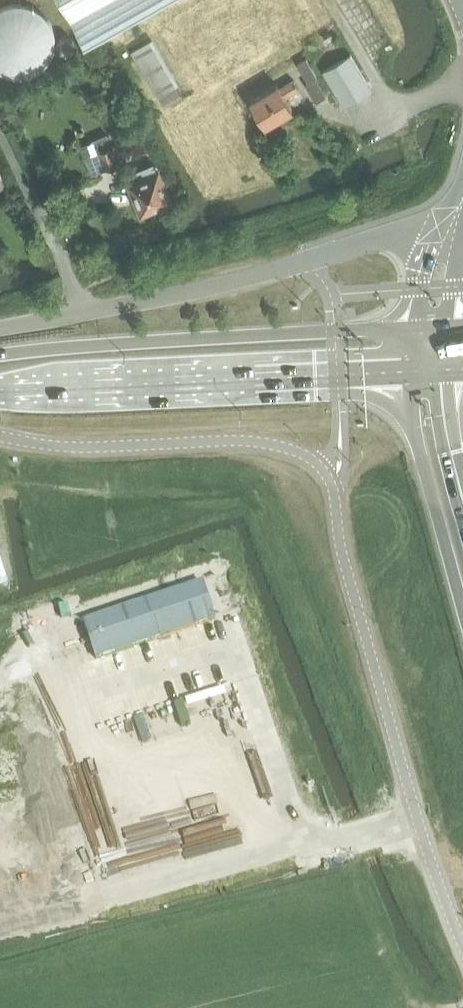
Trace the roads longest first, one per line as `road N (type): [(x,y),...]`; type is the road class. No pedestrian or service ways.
road 1 (unclassified): [(0,438),(56,447),(238,440),(316,464),(332,485),(381,698),(462,939)]
road 2 (primary): [(412,327),(0,355)]
road 3 (primary): [(0,391),(410,370)]
road 4 (unclassified): [(309,261),(0,329)]
road 5 (primary): [(410,370),(418,441),(462,610)]
road 6 (unclassified): [(309,261),(452,230)]

